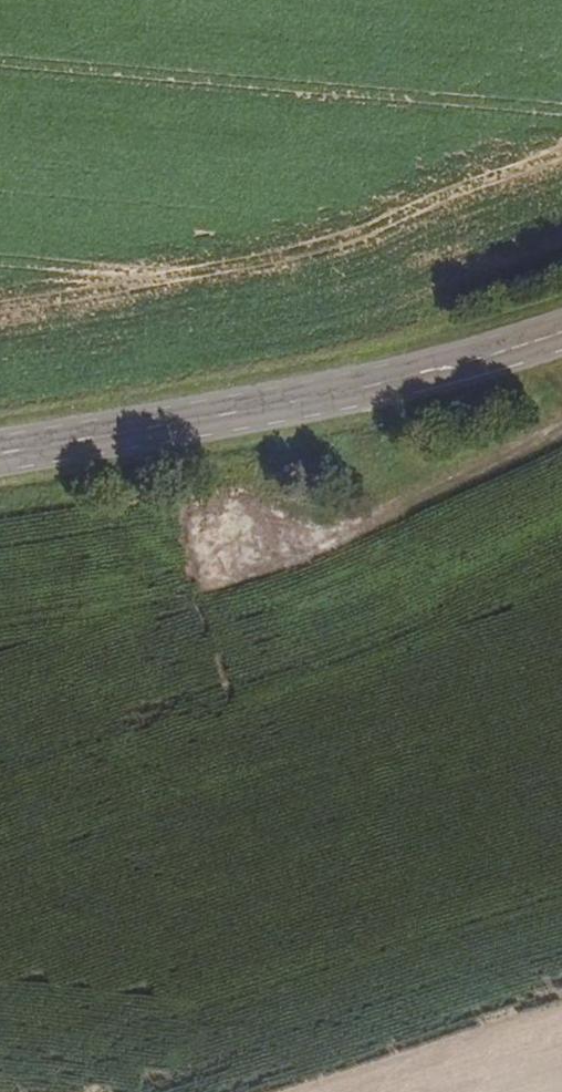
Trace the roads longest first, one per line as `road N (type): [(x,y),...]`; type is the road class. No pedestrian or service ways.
road 1 (secondary): [(0,450),(258,407),(561,331)]

